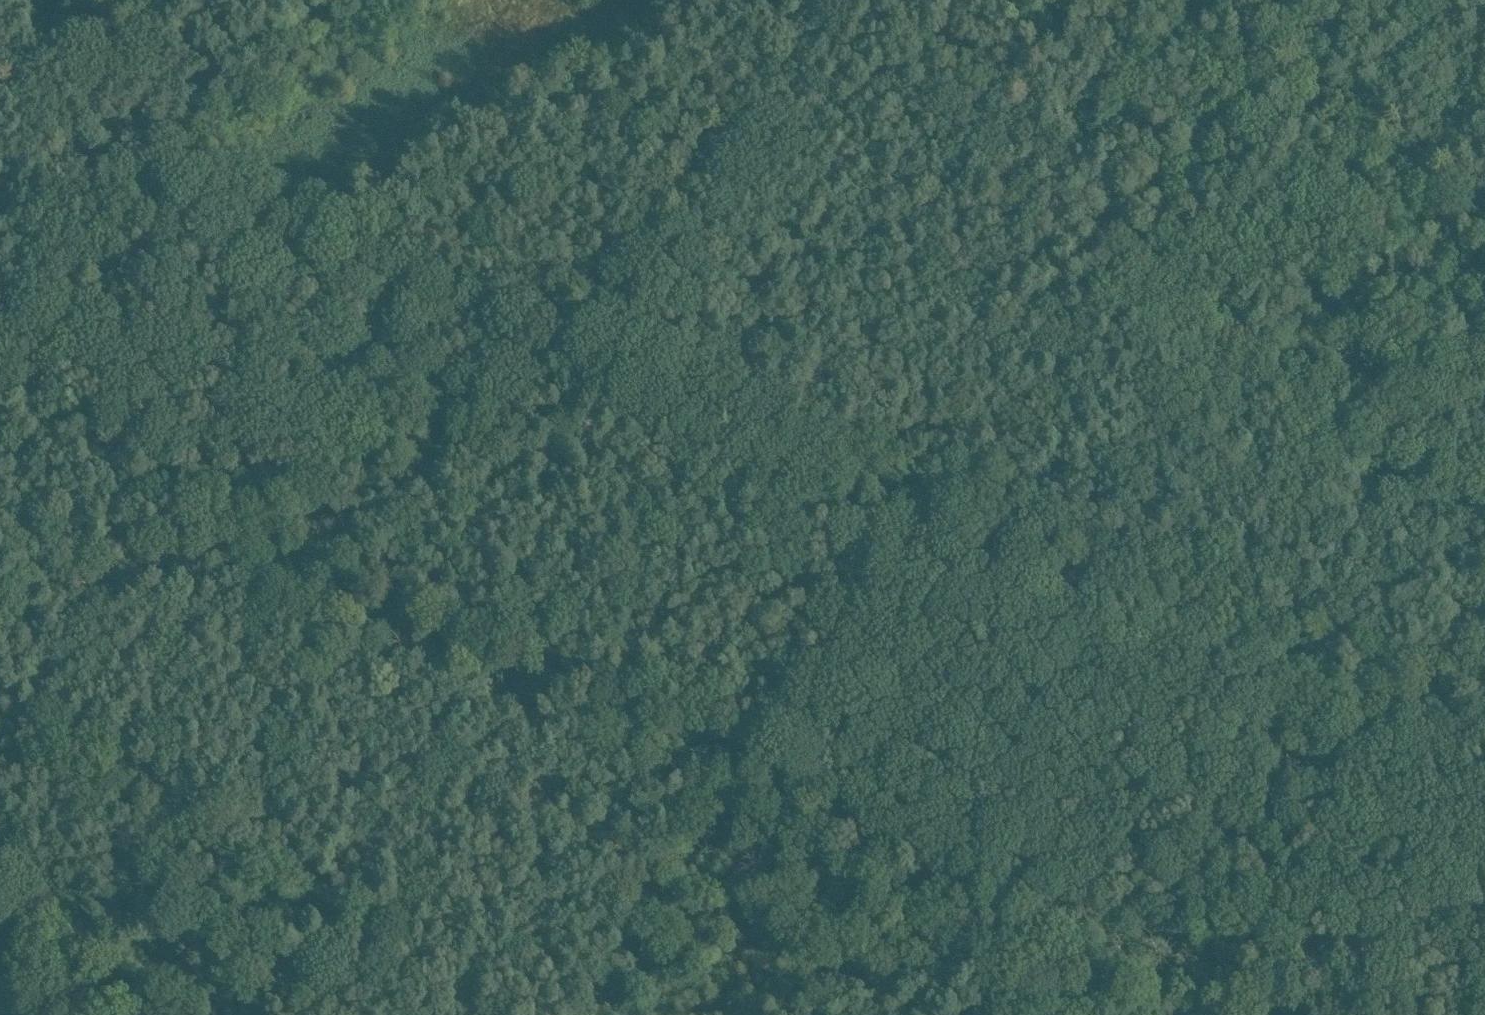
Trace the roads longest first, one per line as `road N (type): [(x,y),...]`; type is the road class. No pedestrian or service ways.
road 1 (track): [(337,0),(180,208),(0,388)]
road 2 (track): [(192,193),(583,361)]

